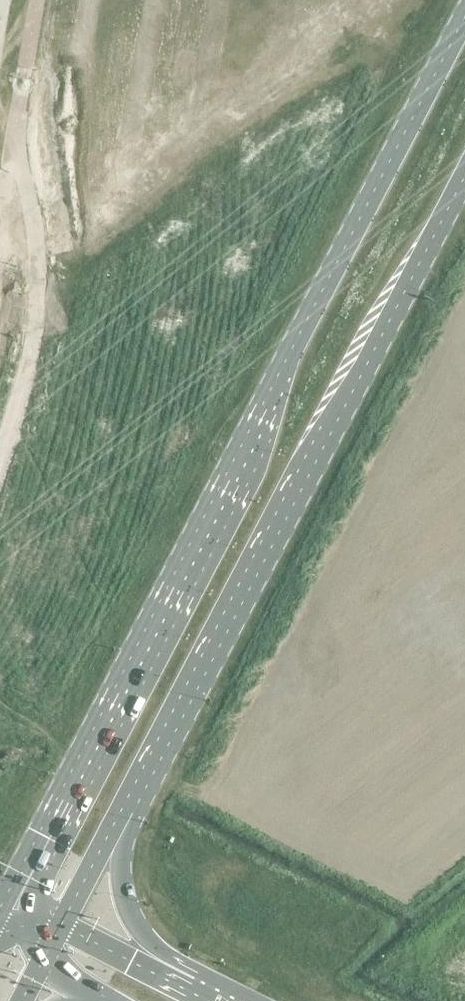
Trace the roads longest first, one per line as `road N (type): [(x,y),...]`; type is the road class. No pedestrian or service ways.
road 1 (secondary): [(464,14),(2,909)]
road 2 (secondary): [(133,794),(464,173)]
road 3 (motorway): [(174,979),(129,913),(121,856),(133,794)]
road 4 (secondary): [(62,925),(133,794)]
road 5 (motorway): [(174,979),(62,925)]

